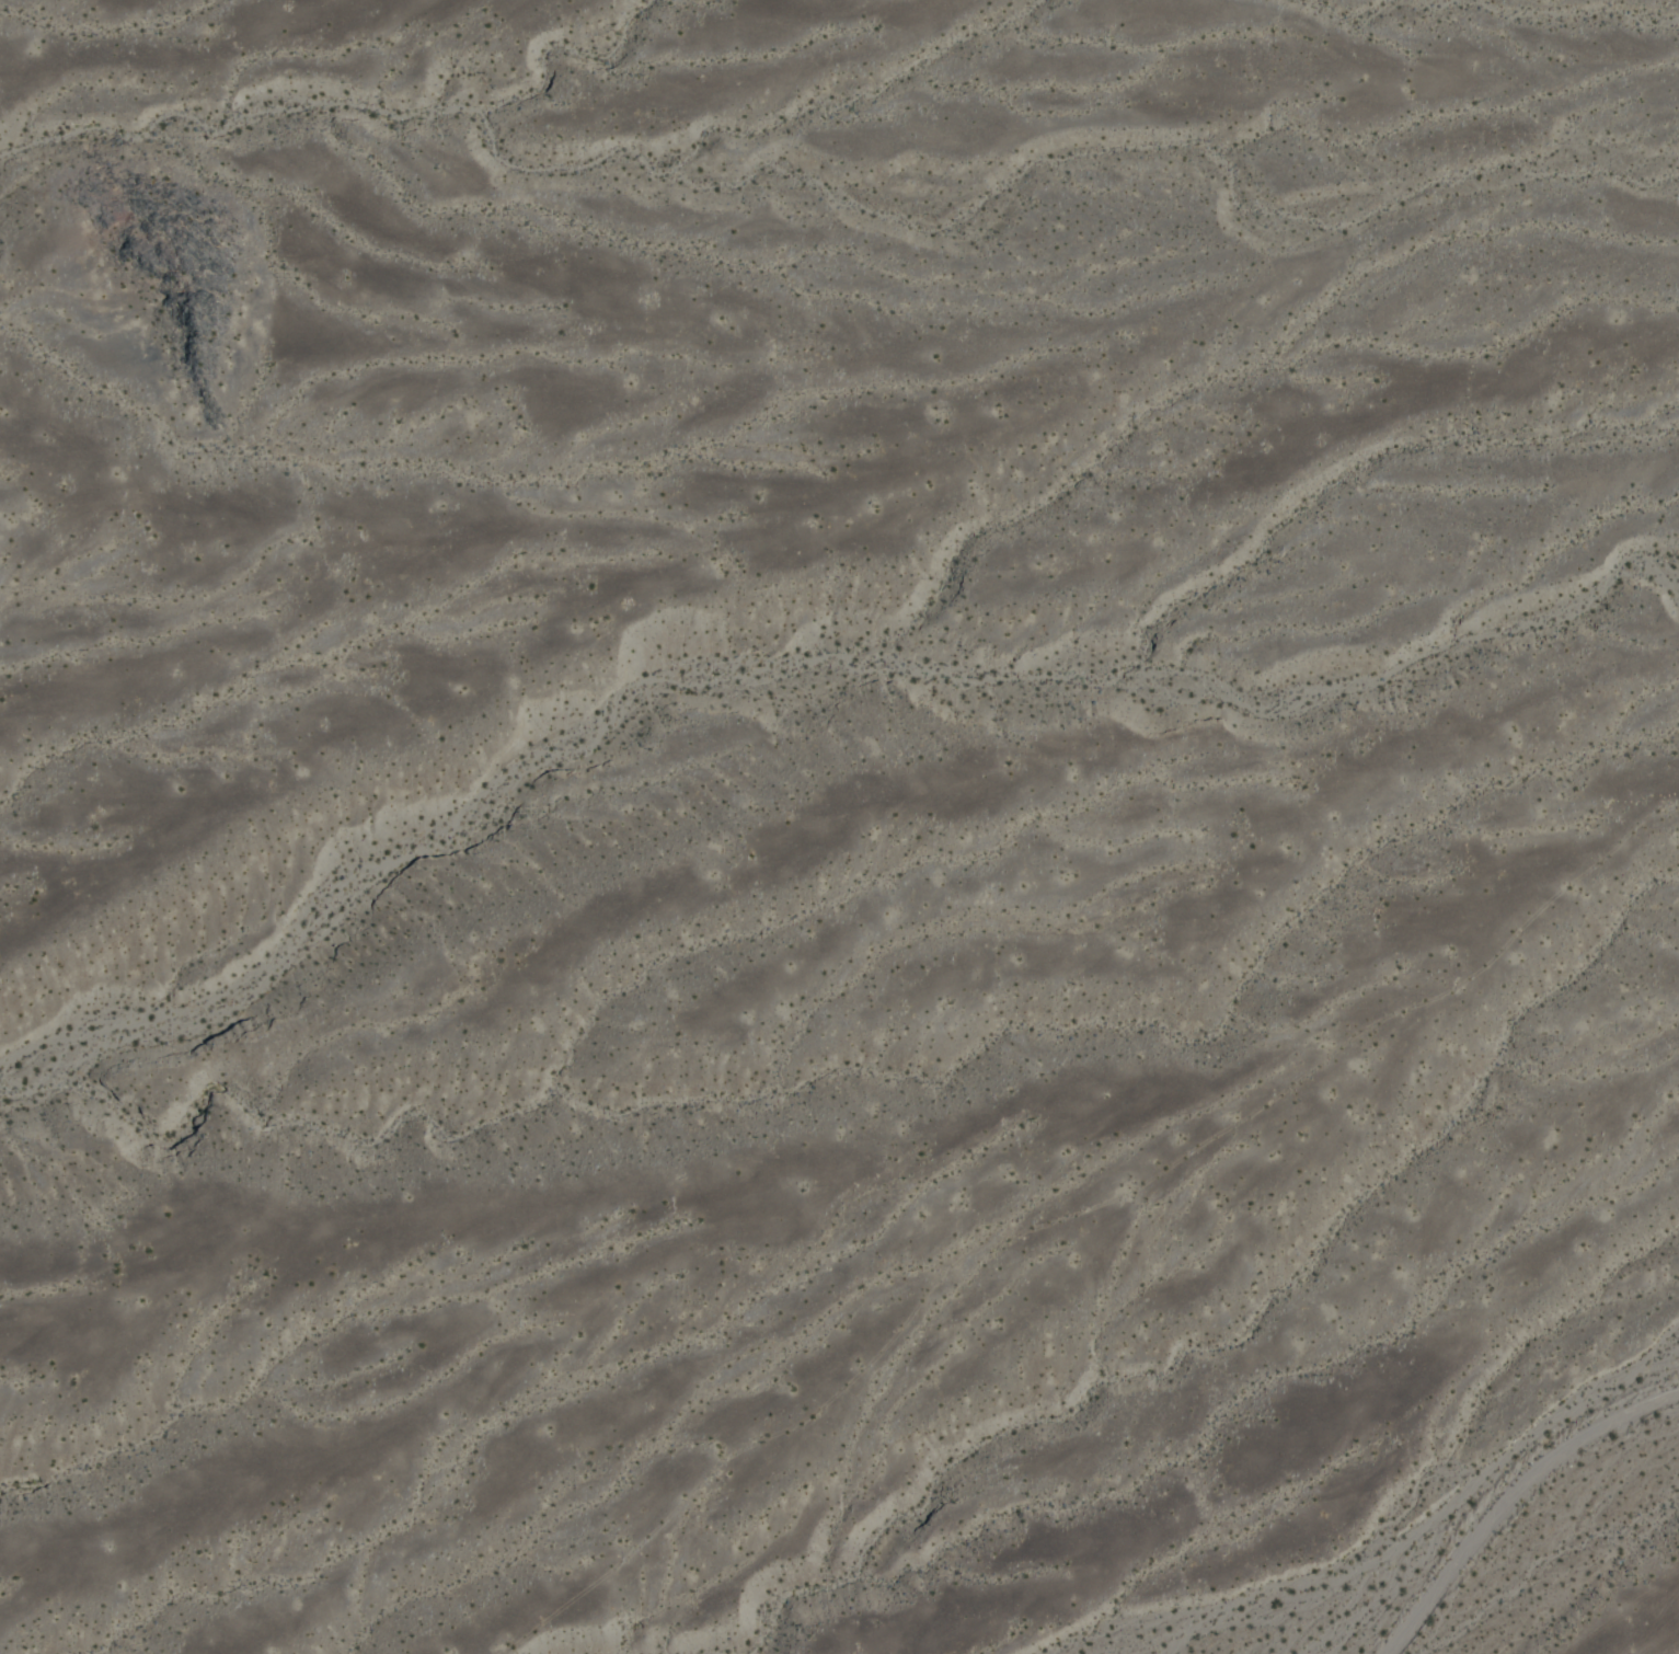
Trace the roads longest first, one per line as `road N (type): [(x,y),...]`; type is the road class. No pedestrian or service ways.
road 1 (track): [(1378,1653),(1574,1436),(1678,1400)]

